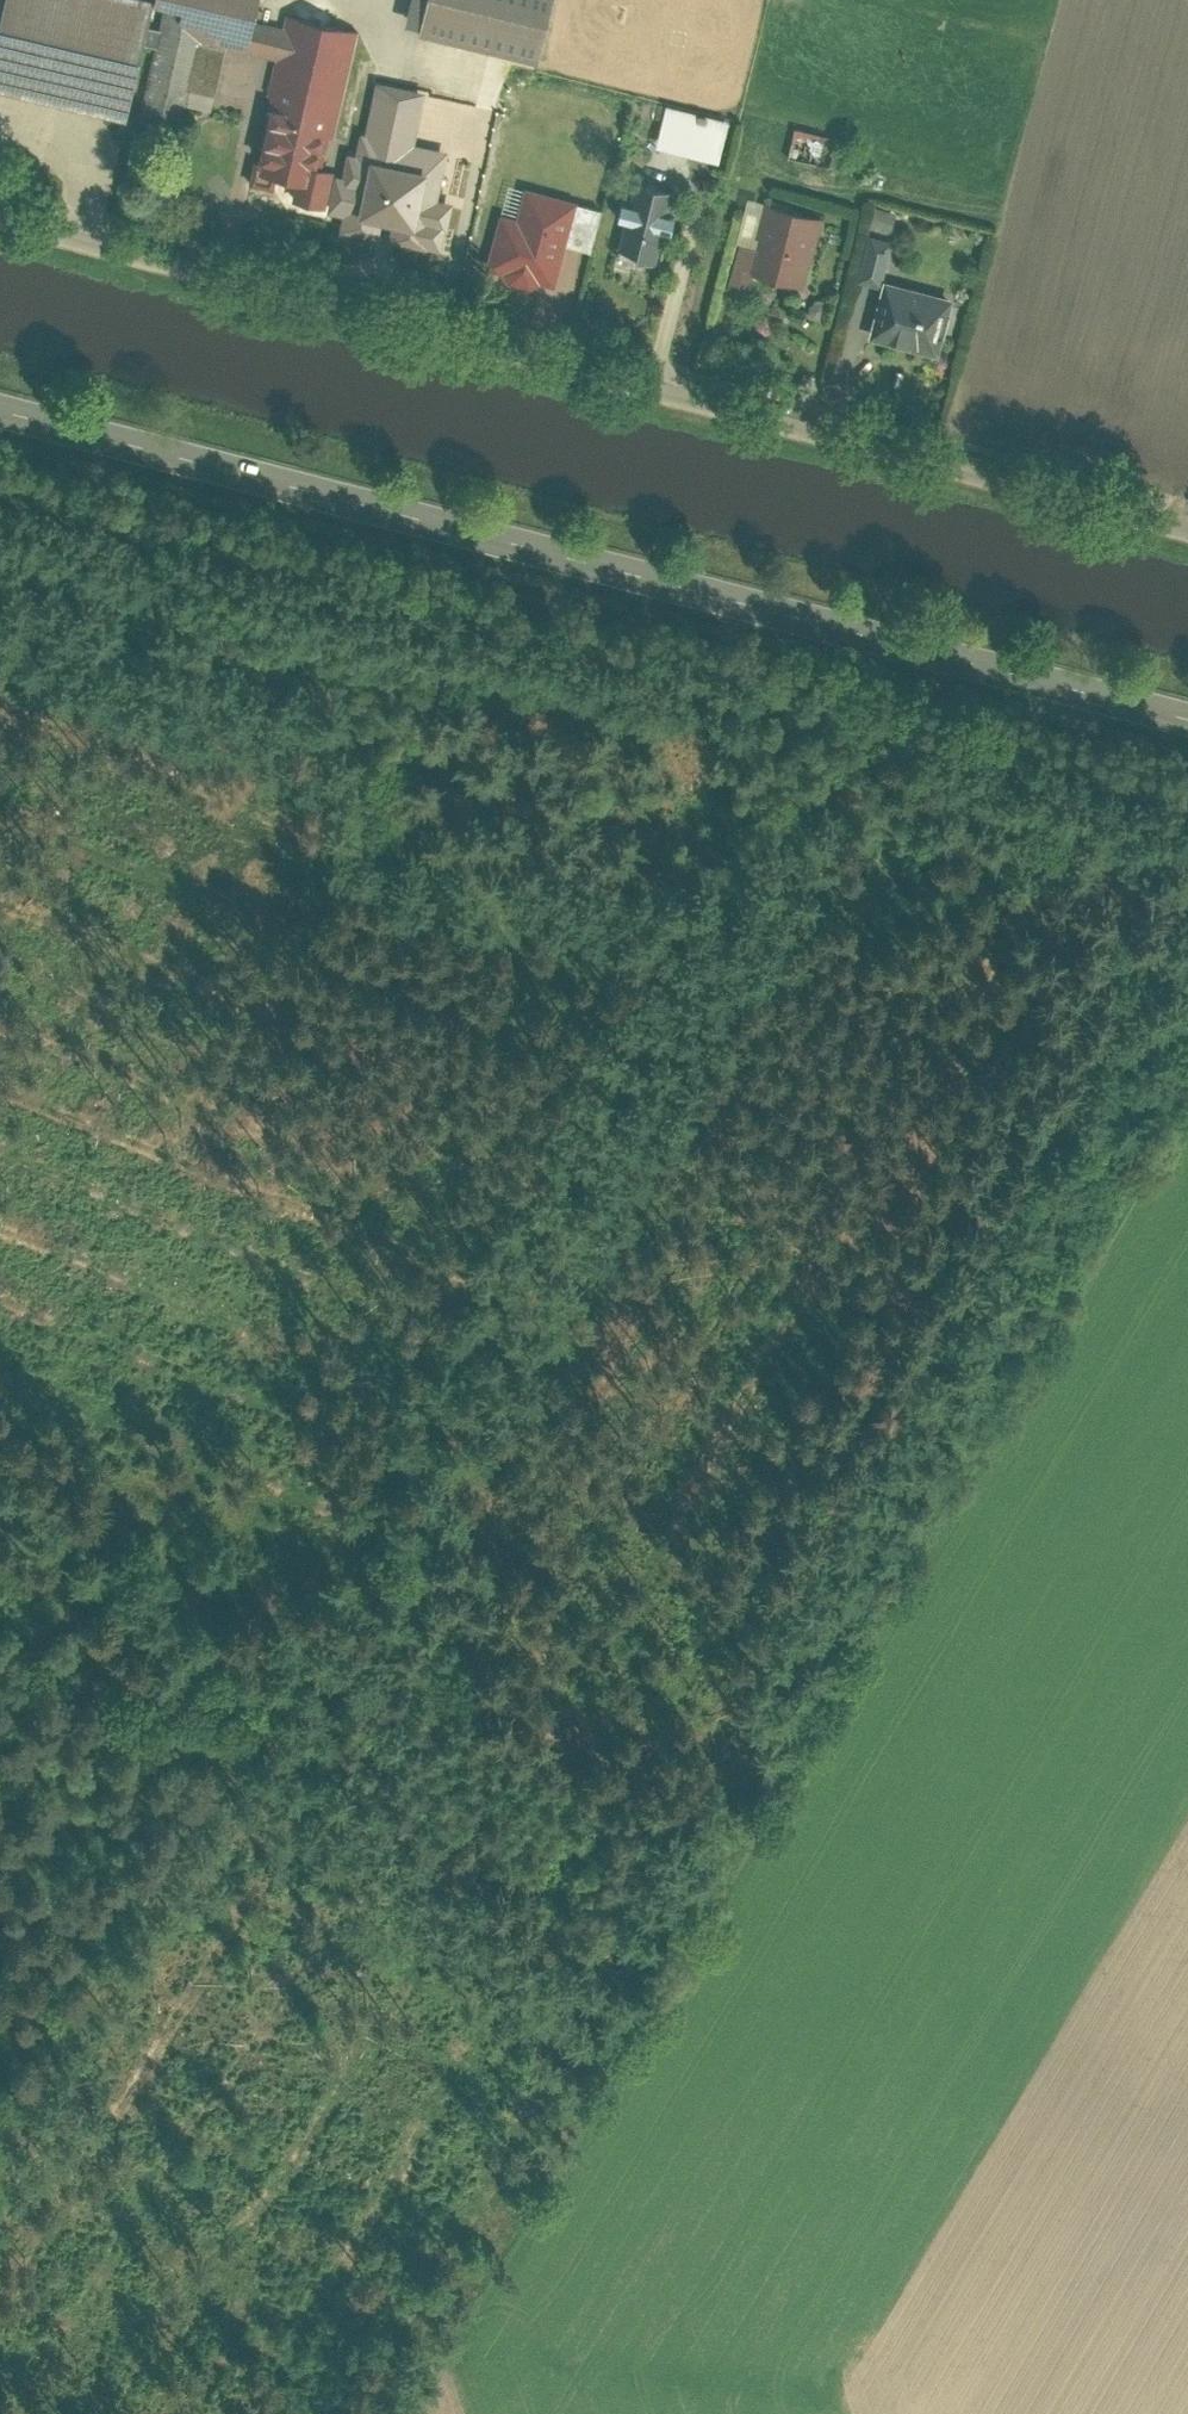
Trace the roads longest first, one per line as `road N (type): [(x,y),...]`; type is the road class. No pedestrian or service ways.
road 1 (unclassified): [(0,217),(1187,529)]
road 2 (primary): [(0,405),(1187,716)]

